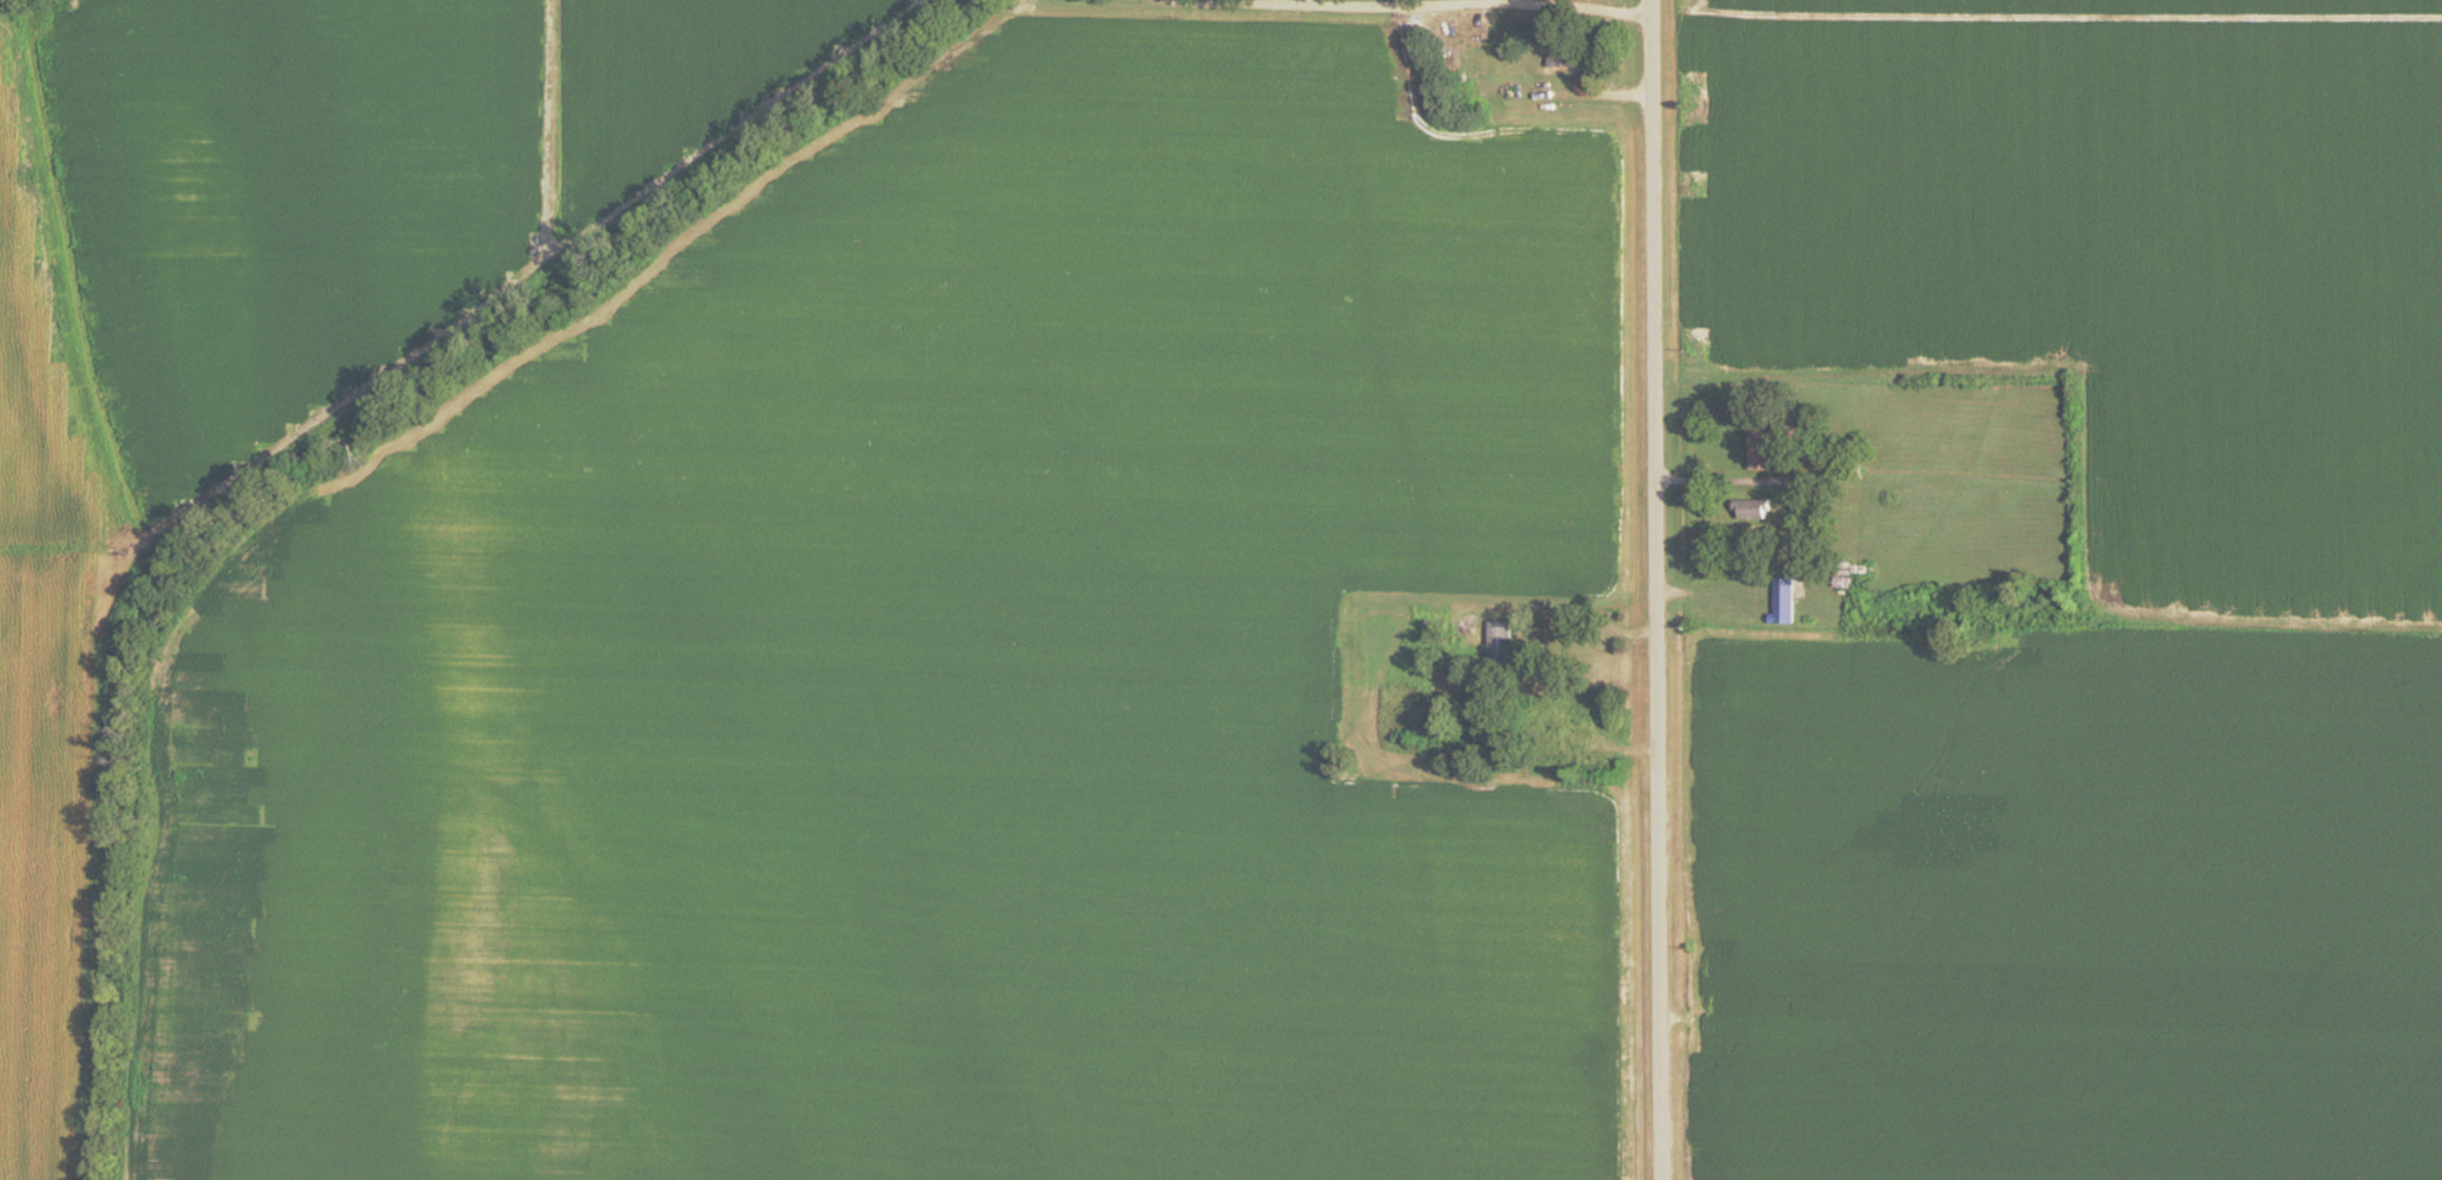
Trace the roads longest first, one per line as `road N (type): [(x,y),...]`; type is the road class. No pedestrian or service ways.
road 1 (tertiary): [(1660,1179),(1651,0)]

